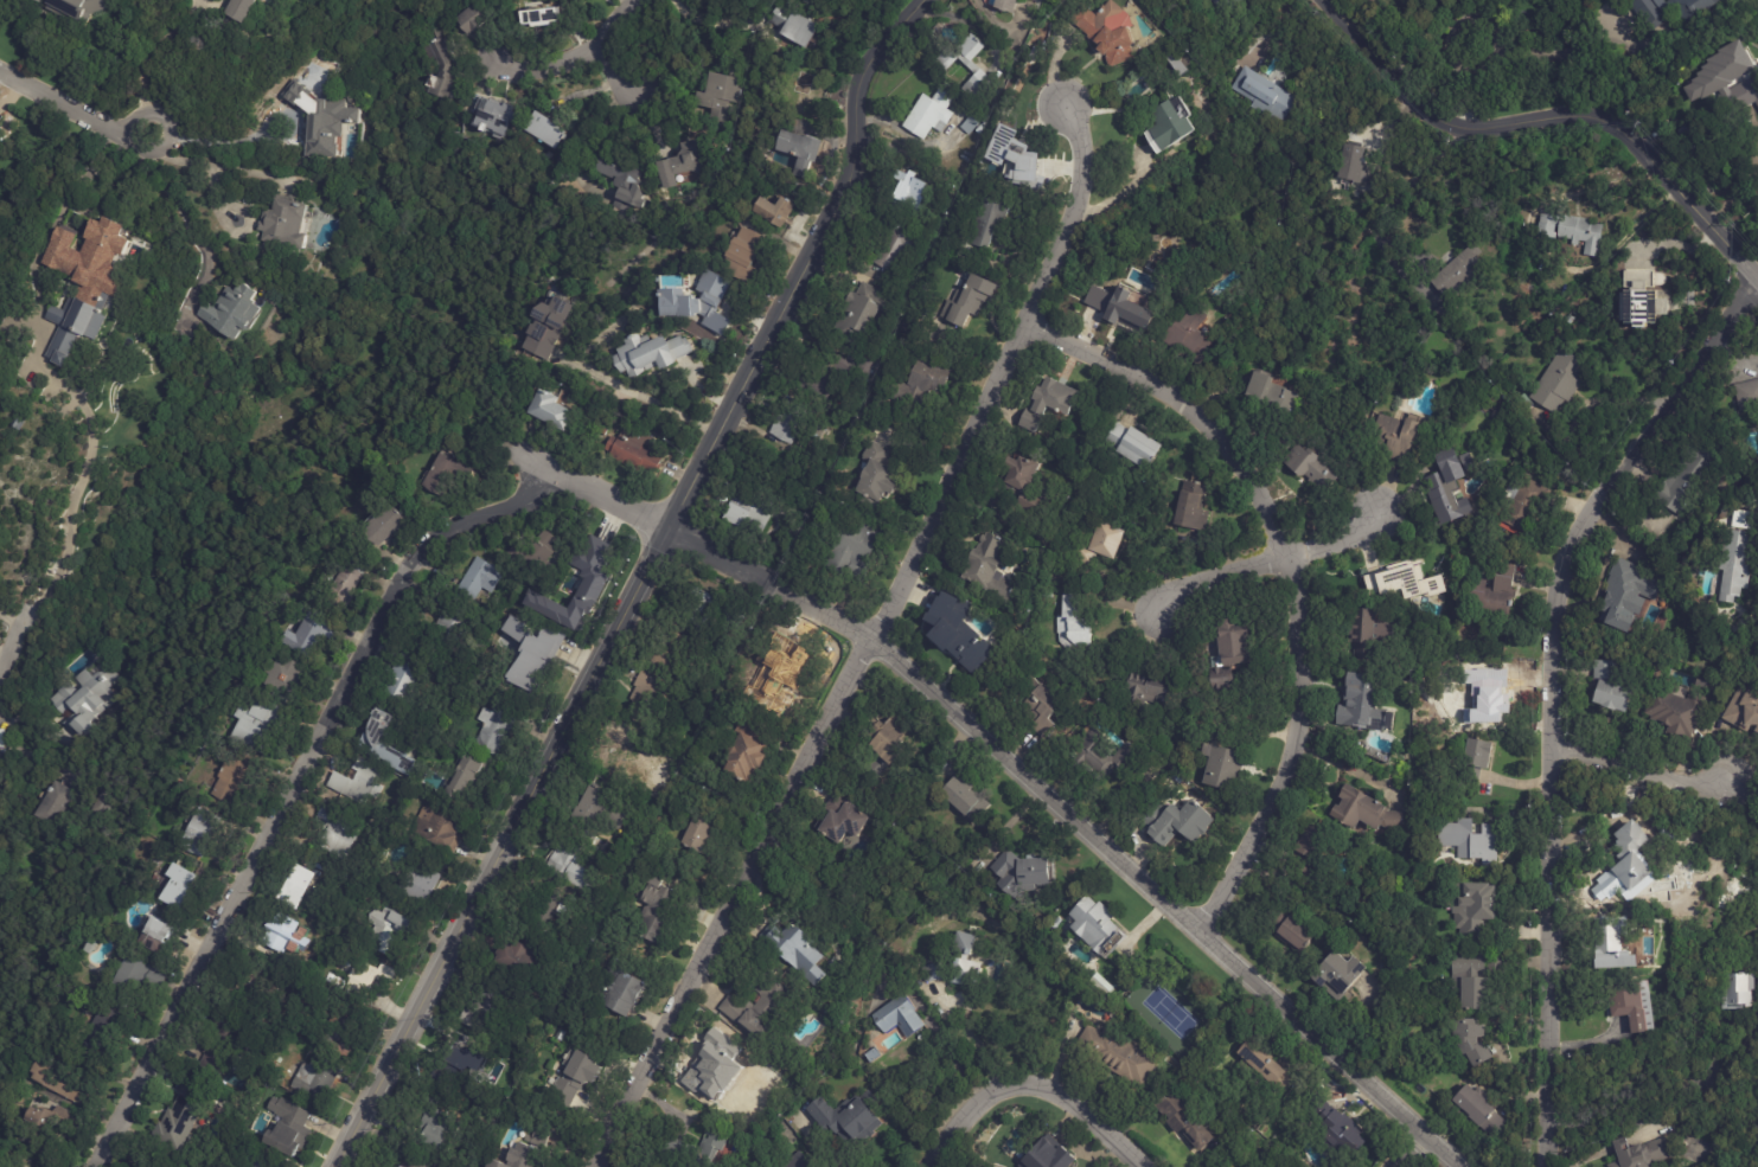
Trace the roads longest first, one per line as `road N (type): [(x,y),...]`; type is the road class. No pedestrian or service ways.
road 1 (tertiary): [(922,0),(863,76),(842,200),(333,1166)]
road 2 (residential): [(1458,1166),(871,639),(501,445)]
road 3 (residential): [(1753,277),(1588,514),(1570,546),(1558,597),(1548,1166)]
road 4 (residential): [(593,1166),(871,639),(1021,329)]
road 5 (residential): [(549,469),(523,500),(433,538),(396,584),(97,1166)]
road 6 (residential): [(1196,930),(1236,874),(1293,737),(1299,621),(1286,551),(1262,493),(1222,437),(1180,400),(1127,370),(1021,329)]
road 7 (tertiary): [(1757,283),(1622,133),(1584,120),(1497,132),(1449,127),(1409,101),(1325,0)]
road 8 (residential): [(1146,1166),(1057,1085),(1008,1078),(983,1092),(923,1166)]
road 9 (residential): [(1021,329),(1080,194),(1081,147),(1066,109)]
road 10 (residential): [(474,51),(537,62),(597,50),(640,0)]
road 11 (residential): [(1553,752),(1700,786),(1730,780)]
road 12 (residential): [(0,69),(109,127),(152,132)]
road 13 (residential): [(1159,609),(1180,585),(1286,551)]

